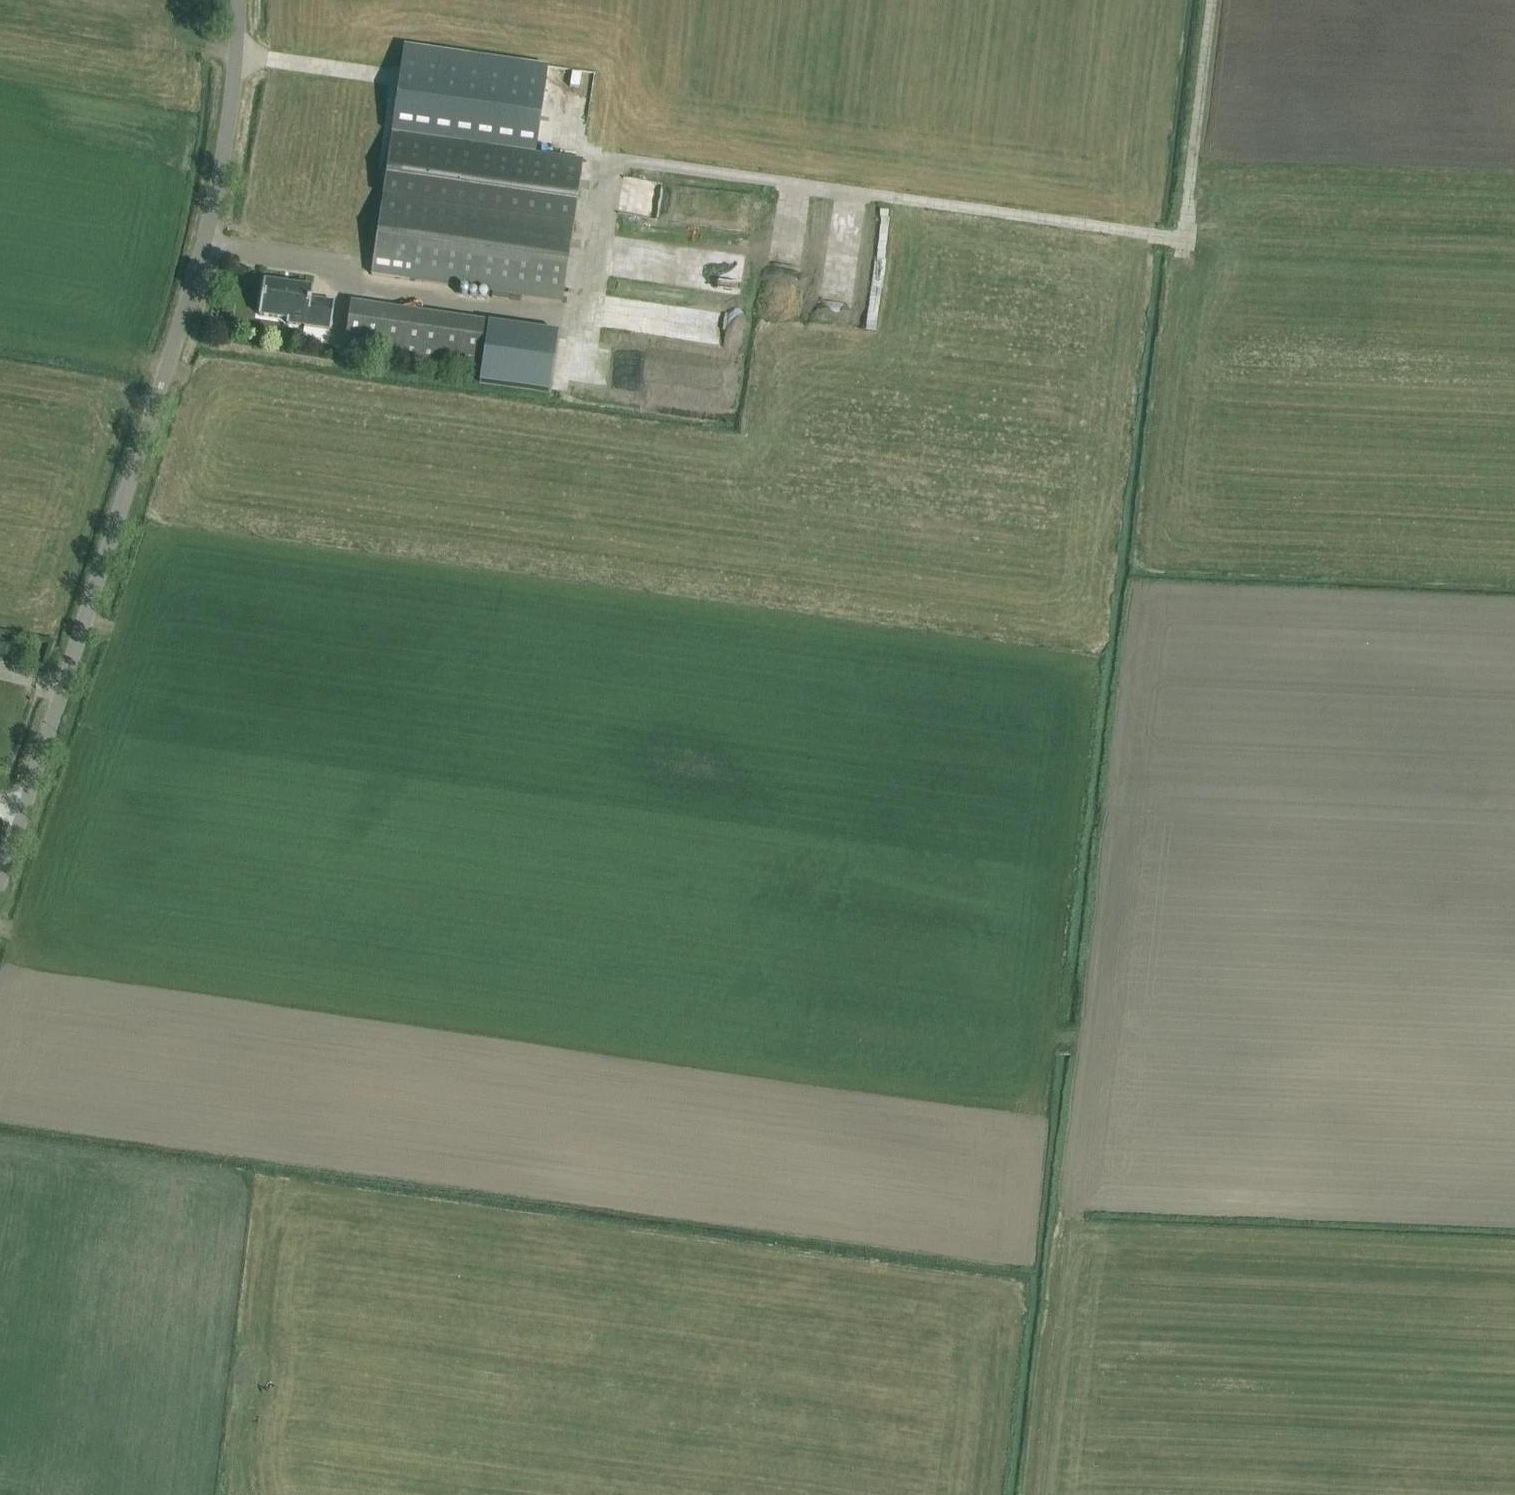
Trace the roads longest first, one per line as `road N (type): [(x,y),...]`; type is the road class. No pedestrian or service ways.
road 1 (unclassified): [(0,889),(213,240),(233,147),(237,0)]

